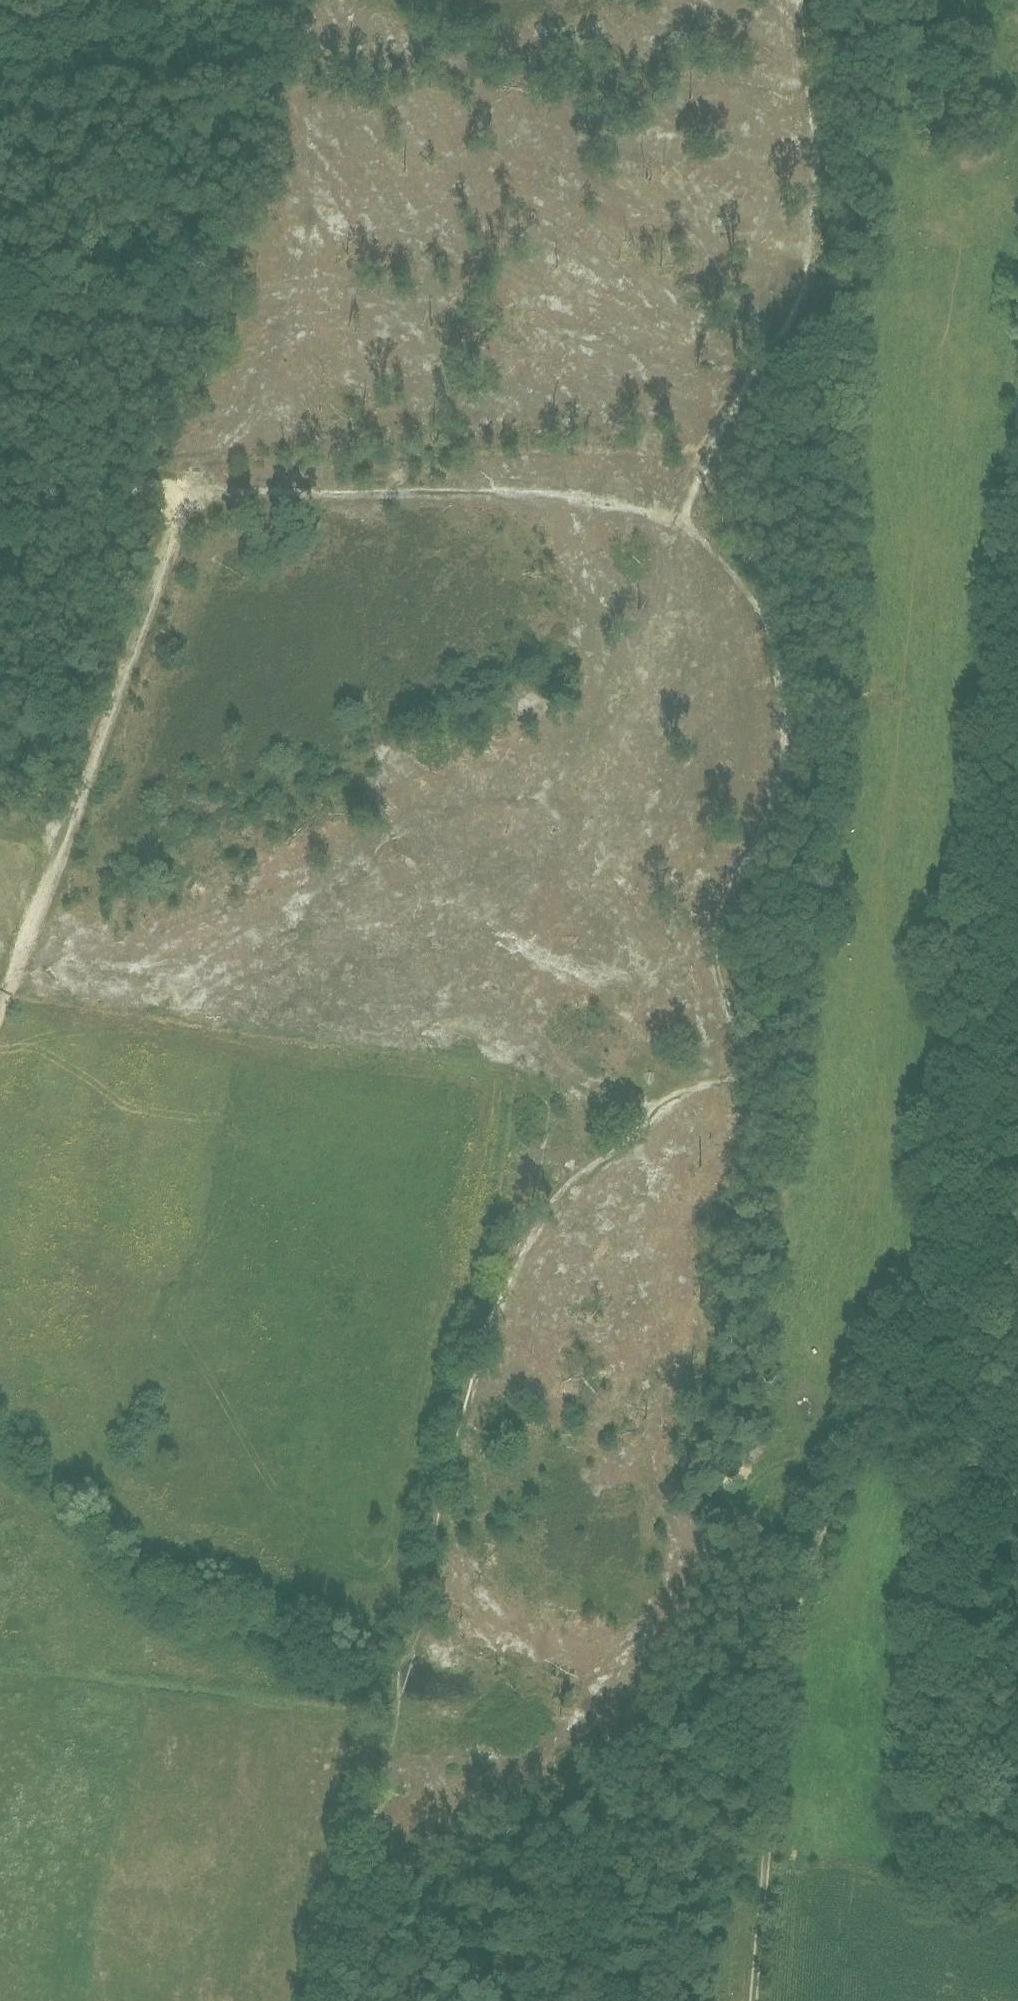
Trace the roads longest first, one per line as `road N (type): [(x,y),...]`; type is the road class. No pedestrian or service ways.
road 1 (unclassified): [(1017,397),(949,1001),(943,1205),(839,1525),(763,1797),(750,2000)]
road 2 (track): [(0,490),(154,487),(175,499),(182,519),(0,1008)]

